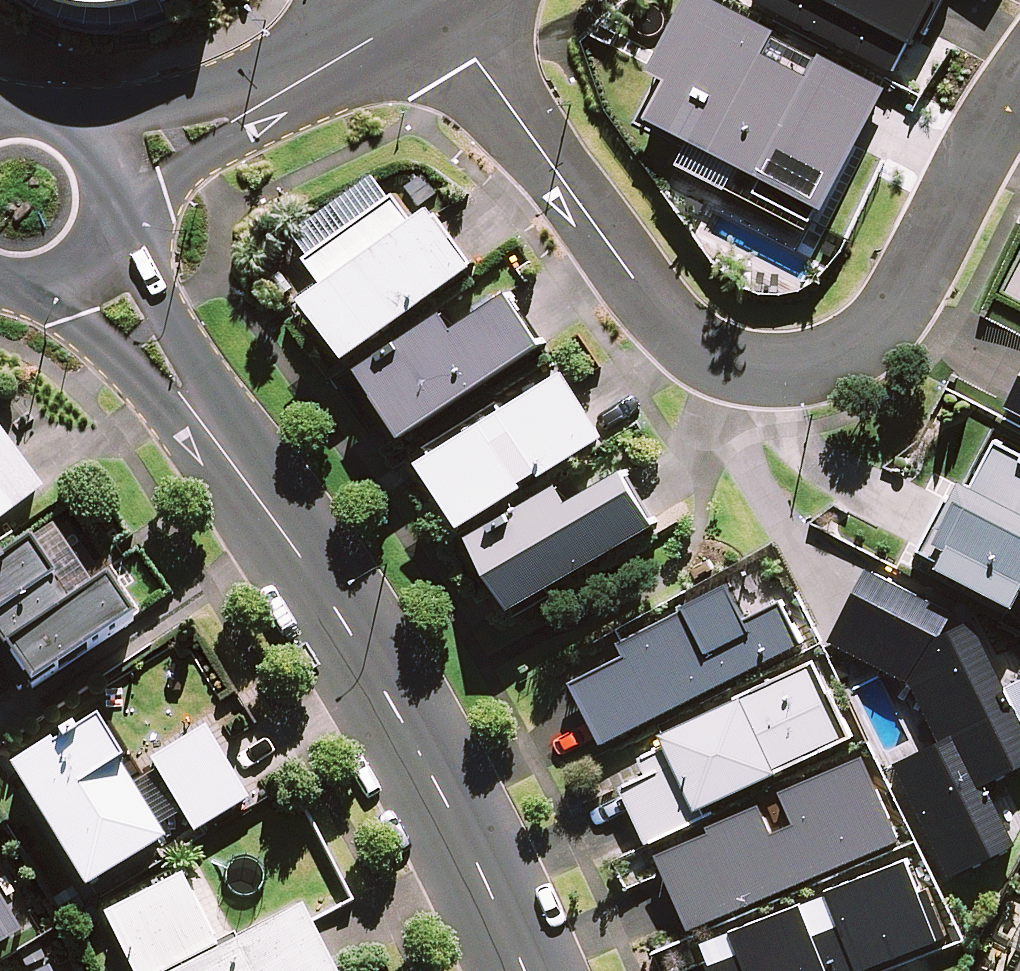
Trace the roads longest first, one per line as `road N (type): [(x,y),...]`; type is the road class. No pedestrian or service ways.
road 1 (residential): [(1019,83),(876,335),(816,370),(769,372),(697,351),(666,323),(474,60),(427,9)]
road 2 (tertiary): [(531,970),(387,685),(308,563),(228,460)]
road 3 (tertiary): [(115,224),(198,374),(228,460)]
road 4 (tertiary): [(228,460),(50,292)]
road 5 (residential): [(279,95),(236,144),(115,224)]
road 6 (residential): [(76,115),(279,95)]
road 7 (residential): [(427,9),(279,95)]
road 8 (tertiary): [(76,115),(112,164),(115,224)]

